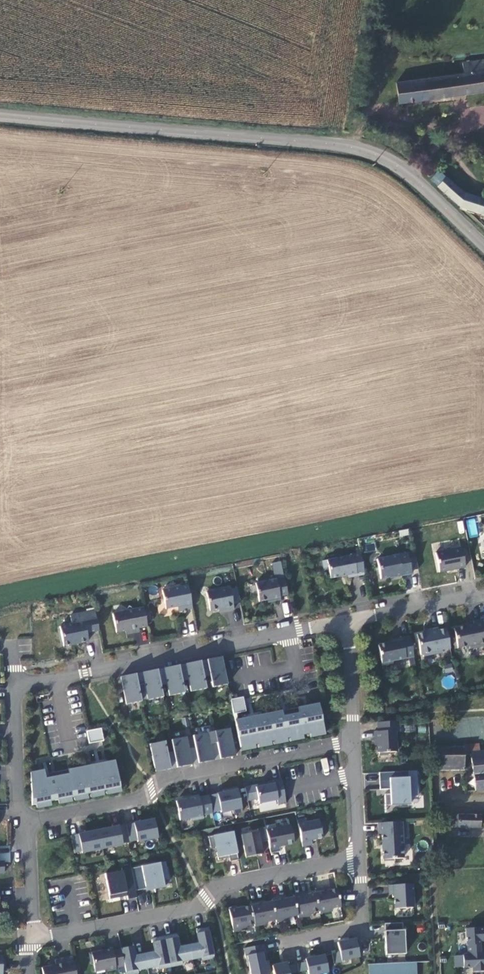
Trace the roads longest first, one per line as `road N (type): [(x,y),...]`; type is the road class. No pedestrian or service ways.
road 1 (tertiary): [(483,245),(413,178),(361,149),(0,116)]
road 2 (residential): [(32,940),(191,910),(224,885),(358,858)]
road 3 (residential): [(22,822),(352,743)]
road 4 (residential): [(21,685),(350,619)]
road 5 (residential): [(21,685),(15,696),(22,822)]
road 6 (residential): [(483,594),(350,619)]
road 7 (residential): [(350,619),(352,743)]

